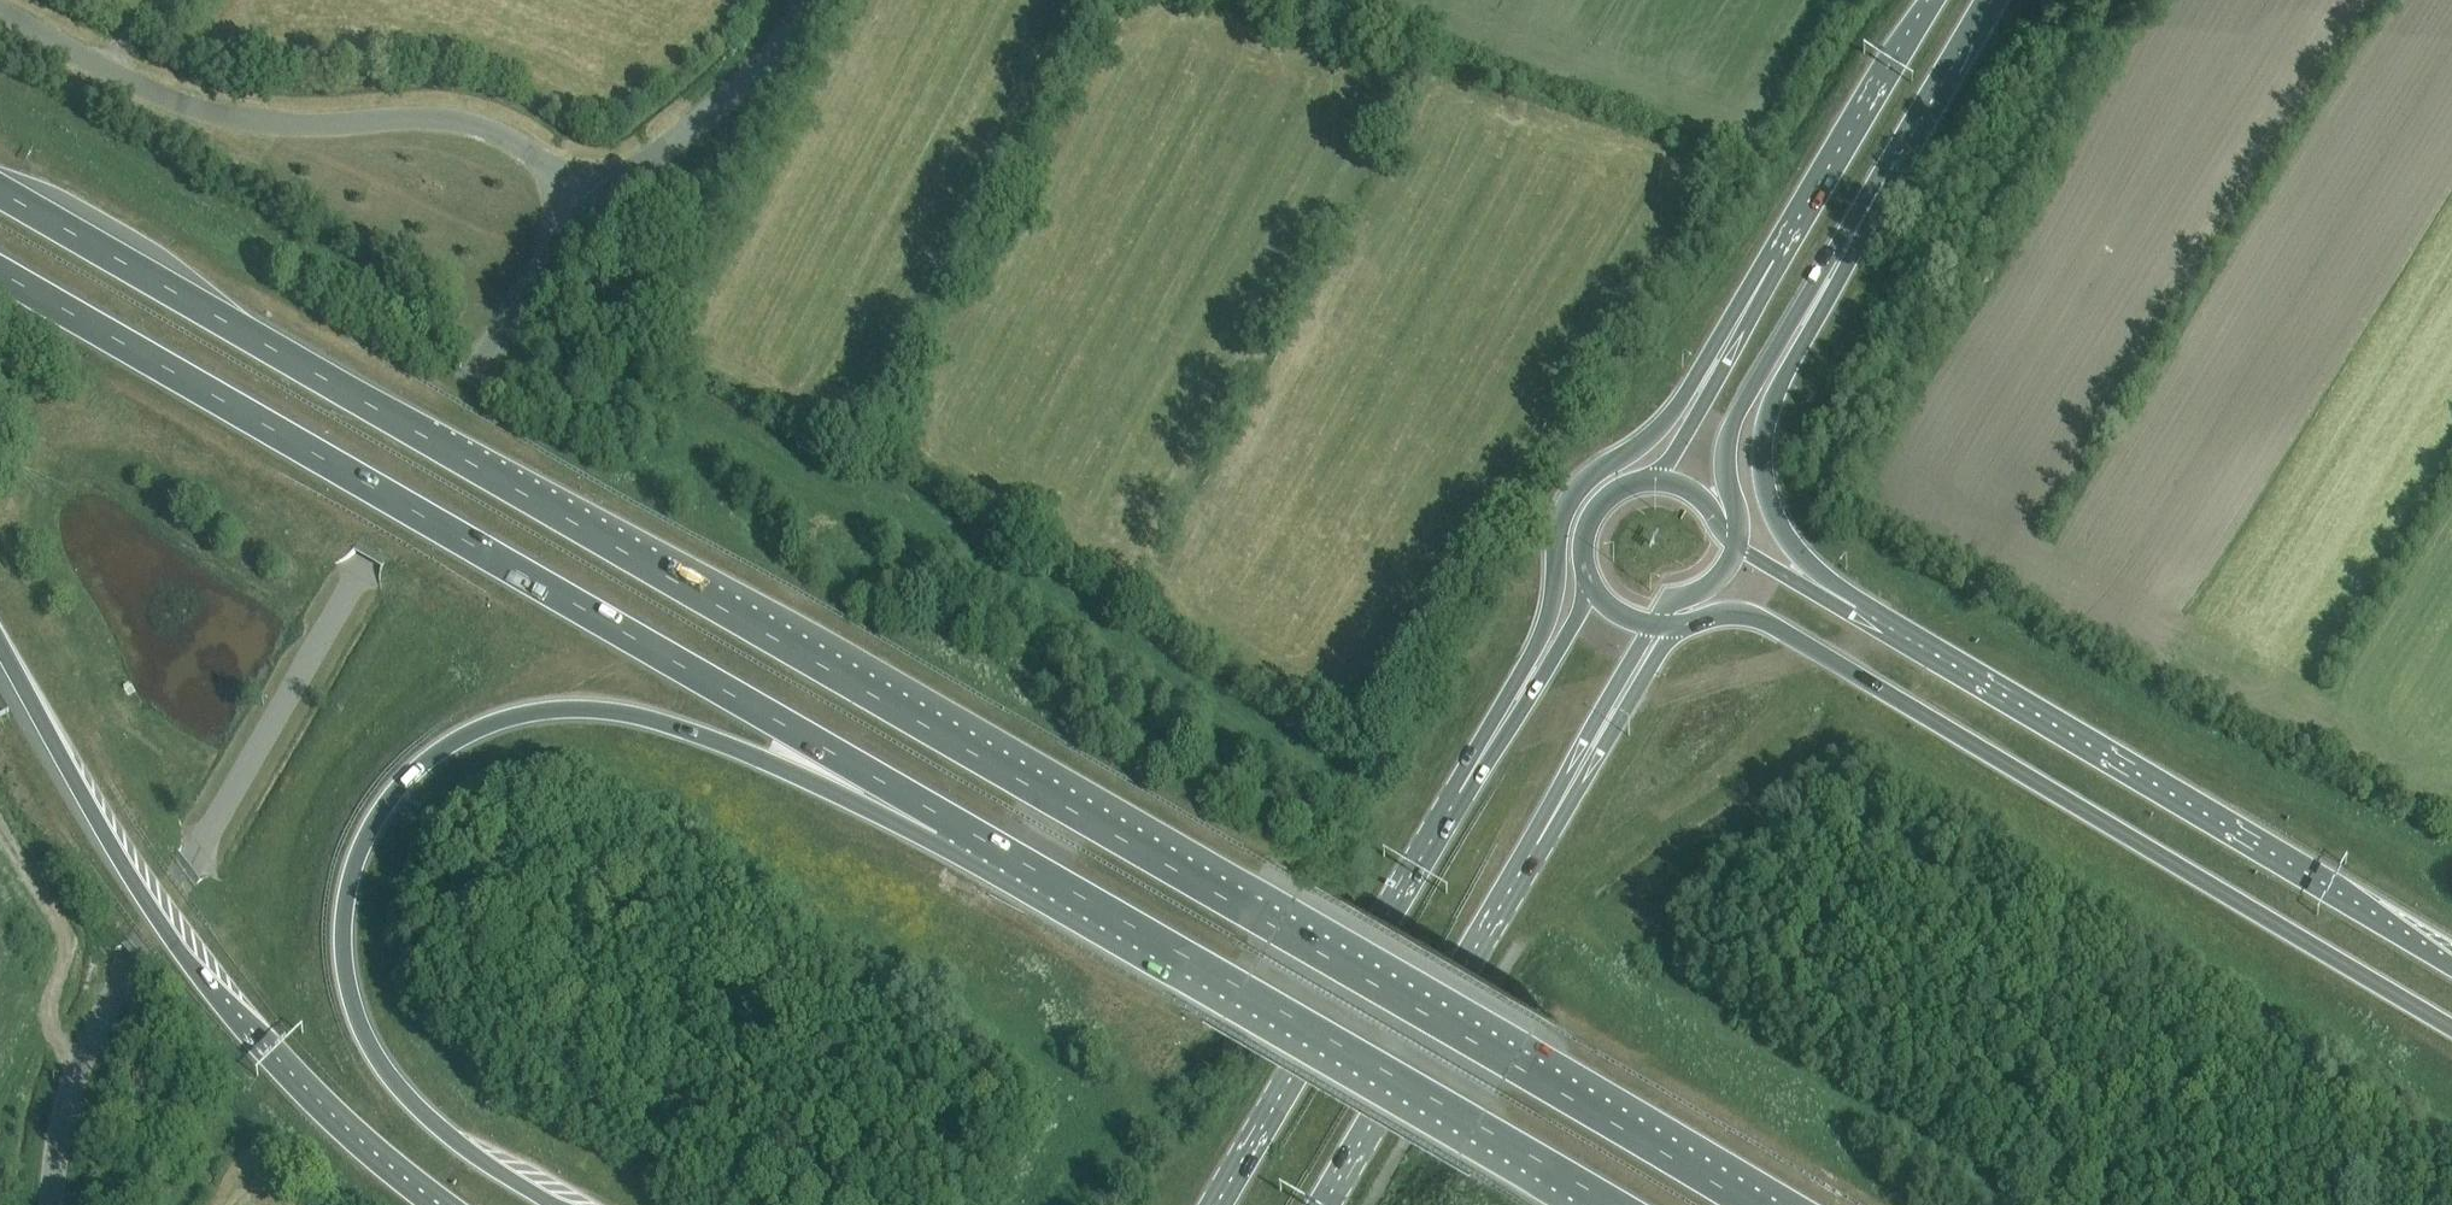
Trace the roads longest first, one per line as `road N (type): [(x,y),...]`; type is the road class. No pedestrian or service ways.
road 1 (trunk): [(1748,1204),(0,192)]
road 2 (unclassified): [(44,1204),(51,1097),(73,1038),(473,377),(599,221)]
road 3 (trunk): [(553,1204),(438,1127),(391,1078),(357,1015),(344,940),(358,859),(390,799),(418,769),(489,726),(572,709),(619,712),(940,816)]
road 4 (trunk): [(0,272),(940,816)]
road 5 (trunk): [(1726,612),(1781,629),(2451,1027)]
road 6 (trunk): [(940,816),(1614,1204)]
road 7 (trunk): [(2451,968),(1819,596)]
road 8 (trunk): [(0,646),(165,931),(235,1021),(431,1204)]
road 9 (unclassified): [(599,221),(534,151),(490,128),(434,120),(272,127),(173,108),(0,13)]
road 10 (primary): [(1528,678),(1215,1204)]
road 11 (primary): [(1324,1204),(1600,733)]
road 12 (primary): [(1936,0),(1739,337)]
road 13 (primary): [(1687,390),(1646,441),(1595,472),(1563,511),(1556,582),(1528,678)]
road 14 (primary): [(1811,293),(1982,0)]
road 15 (trunk): [(1819,596),(1774,513),(1763,464),(1770,413),(1808,333),(1811,293)]
road 16 (unclassified): [(599,221),(695,133),(804,0)]
road 17 (primary): [(1735,544),(1725,446),(1811,293)]
road 18 (primary): [(1739,337),(1654,480)]
road 19 (primary): [(1654,480),(1618,490),(1593,511),(1583,541),(1592,587)]
road 20 (primary): [(1600,733),(1625,712),(1677,624)]
road 21 (primary): [(1600,733),(1609,700),(1654,623)]

